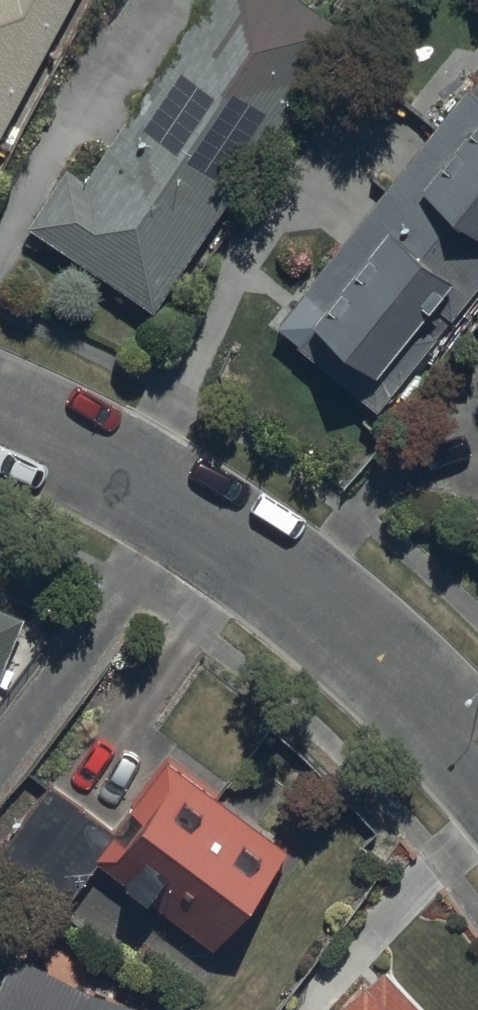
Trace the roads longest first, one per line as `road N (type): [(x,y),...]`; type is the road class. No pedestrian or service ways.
road 1 (residential): [(477,766),(313,589),(146,477),(0,411)]

